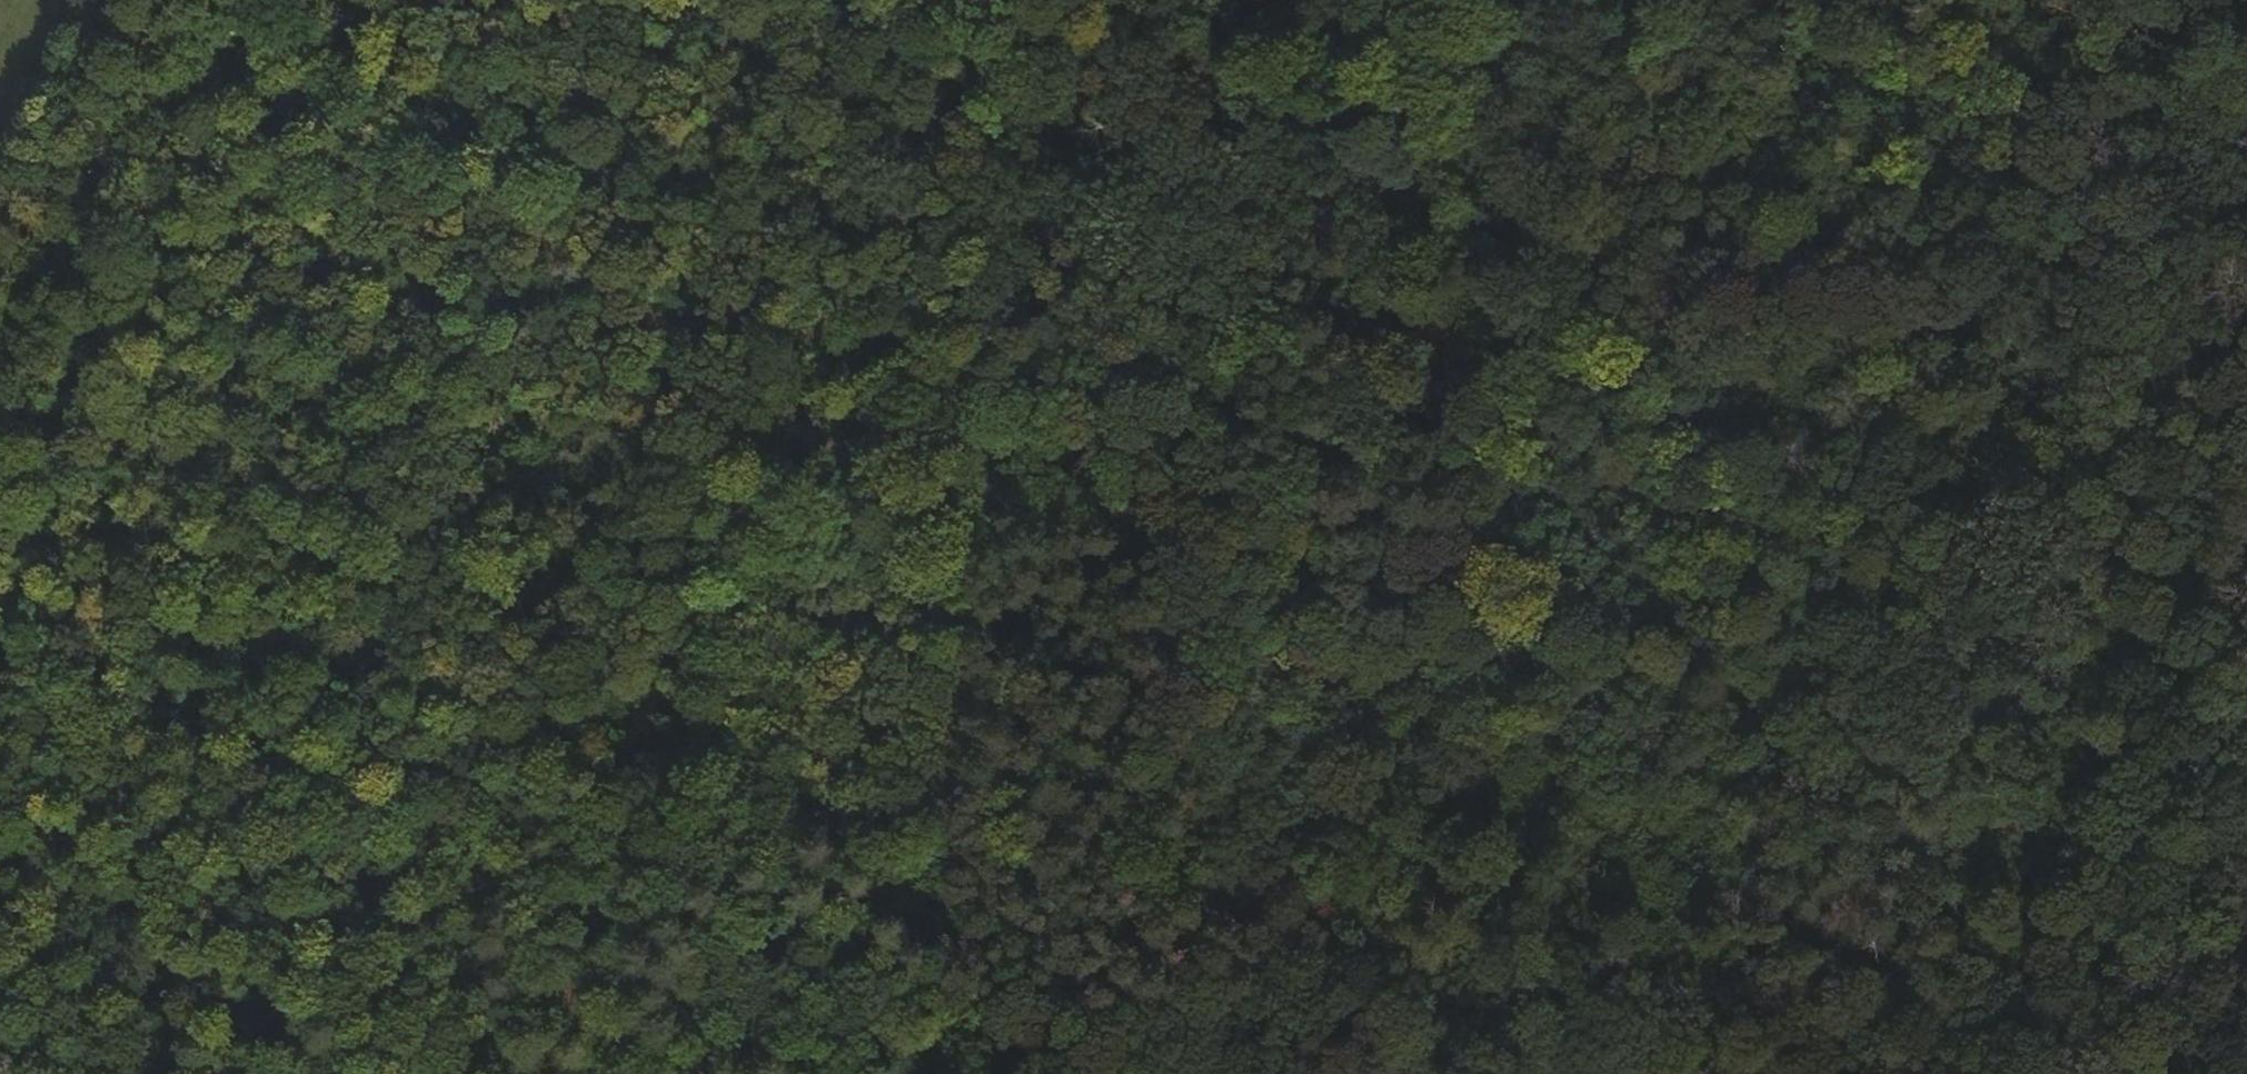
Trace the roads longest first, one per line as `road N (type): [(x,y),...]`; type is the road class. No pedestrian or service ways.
road 1 (track): [(536,1073),(838,0)]
road 2 (track): [(2246,849),(2128,1073)]

